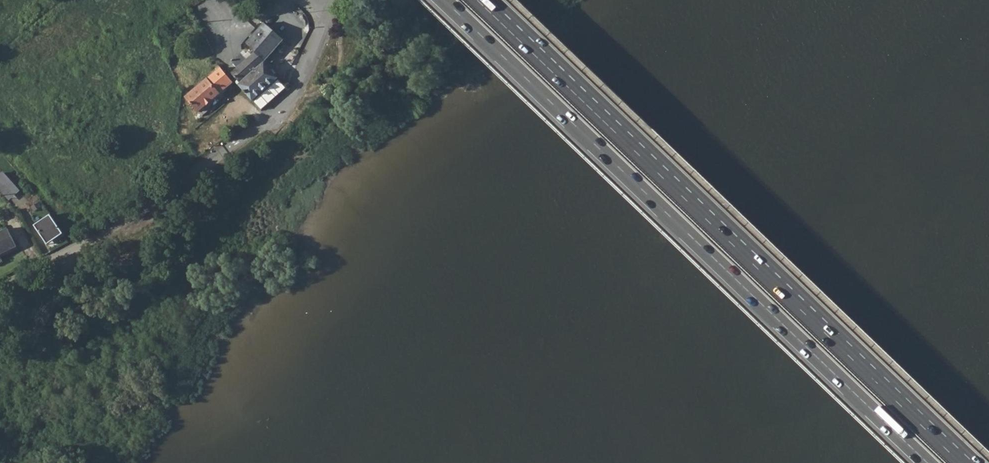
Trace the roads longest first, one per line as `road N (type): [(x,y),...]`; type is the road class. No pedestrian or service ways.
road 1 (trunk): [(969,462),(485,0)]
road 2 (trunk): [(445,0),(927,462)]

